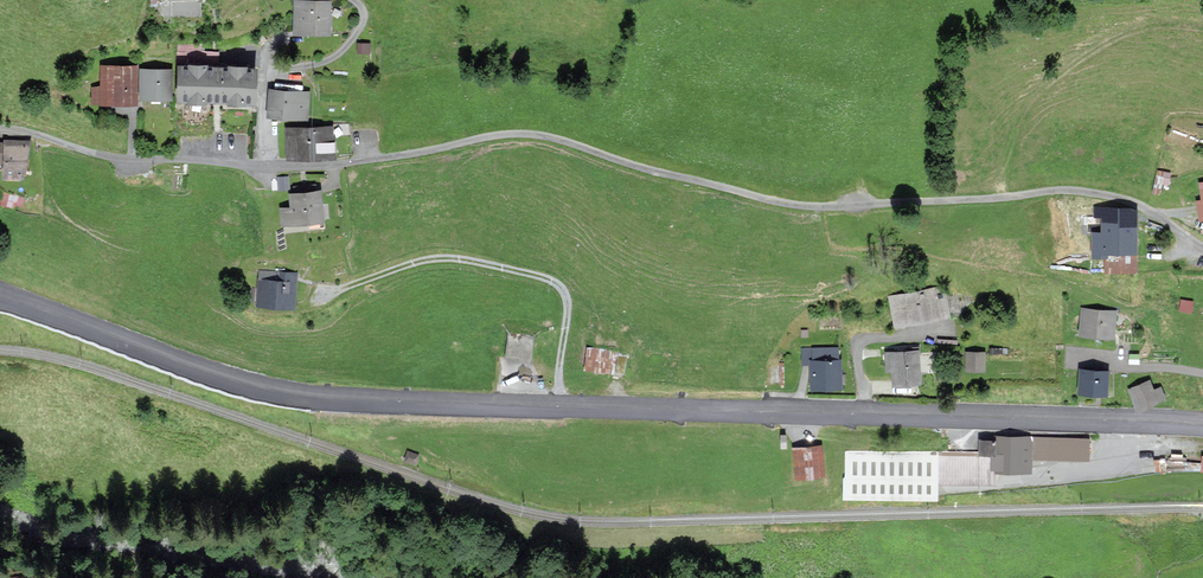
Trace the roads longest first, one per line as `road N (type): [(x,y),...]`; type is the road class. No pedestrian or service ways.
road 1 (secondary): [(0,301),(234,384),(323,400),(1202,426)]
road 2 (unclassified): [(260,166),(335,165),(532,137),(802,207),(1092,193),(1147,210),(1202,248)]
road 3 (unclassified): [(0,128),(129,160),(260,166)]
road 4 (residential): [(352,0),(362,21),(335,57),(277,72),(262,89),(260,166)]

